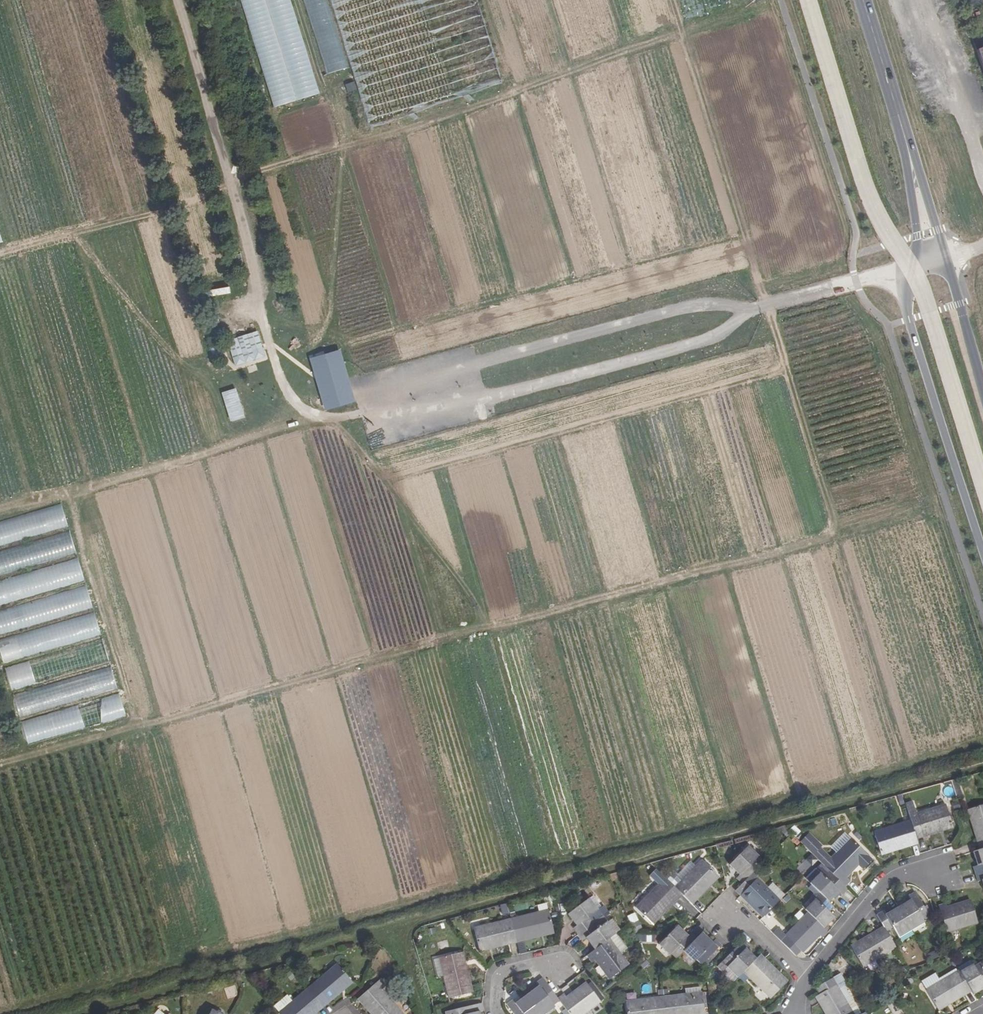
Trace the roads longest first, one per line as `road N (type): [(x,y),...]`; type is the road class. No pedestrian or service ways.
road 1 (primary): [(905,137),(918,236),(910,320),(982,550)]
road 2 (primary): [(982,389),(905,137)]
road 3 (residential): [(806,980),(895,878),(942,874)]
road 4 (primary): [(905,137),(863,0)]

